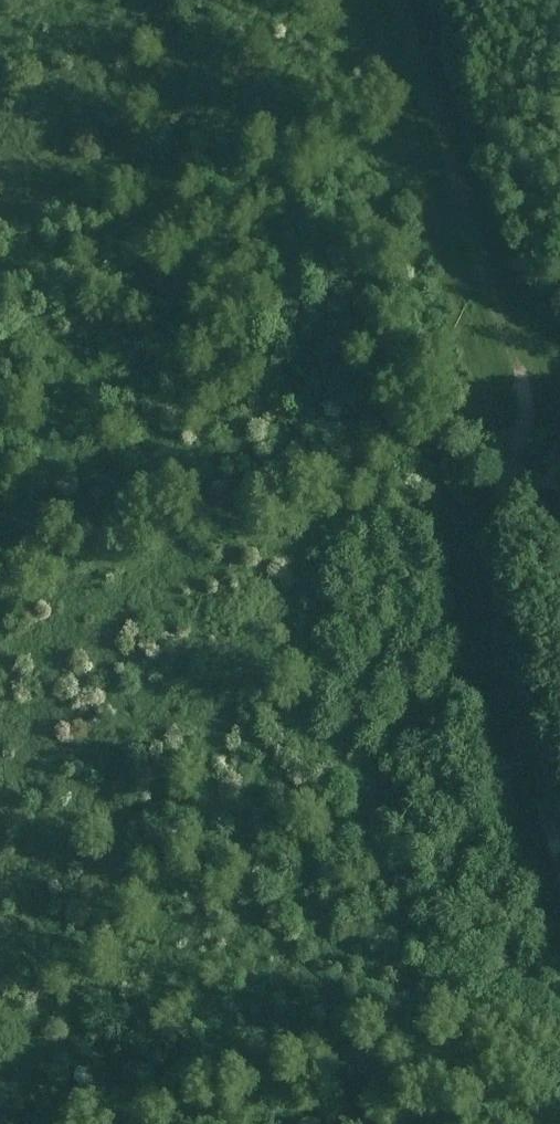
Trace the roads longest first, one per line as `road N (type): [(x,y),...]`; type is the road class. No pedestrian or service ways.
road 1 (track): [(399,0),(530,402),(474,582),(559,852)]

